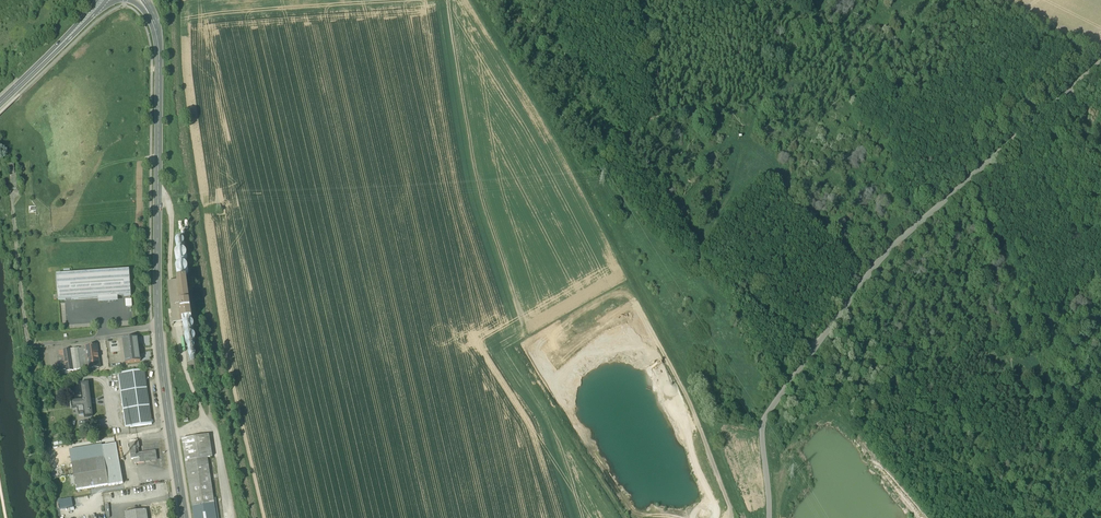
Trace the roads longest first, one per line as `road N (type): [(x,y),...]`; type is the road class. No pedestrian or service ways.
road 1 (tertiary): [(1100,64),(872,270),(766,416),(769,517)]
road 2 (secondary): [(186,517),(157,306),(159,49),(139,0)]
road 3 (track): [(450,0),(477,163),(528,335)]
road 4 (track): [(13,195),(27,340),(40,346),(96,338)]
road 5 (primary): [(0,104),(104,0)]

